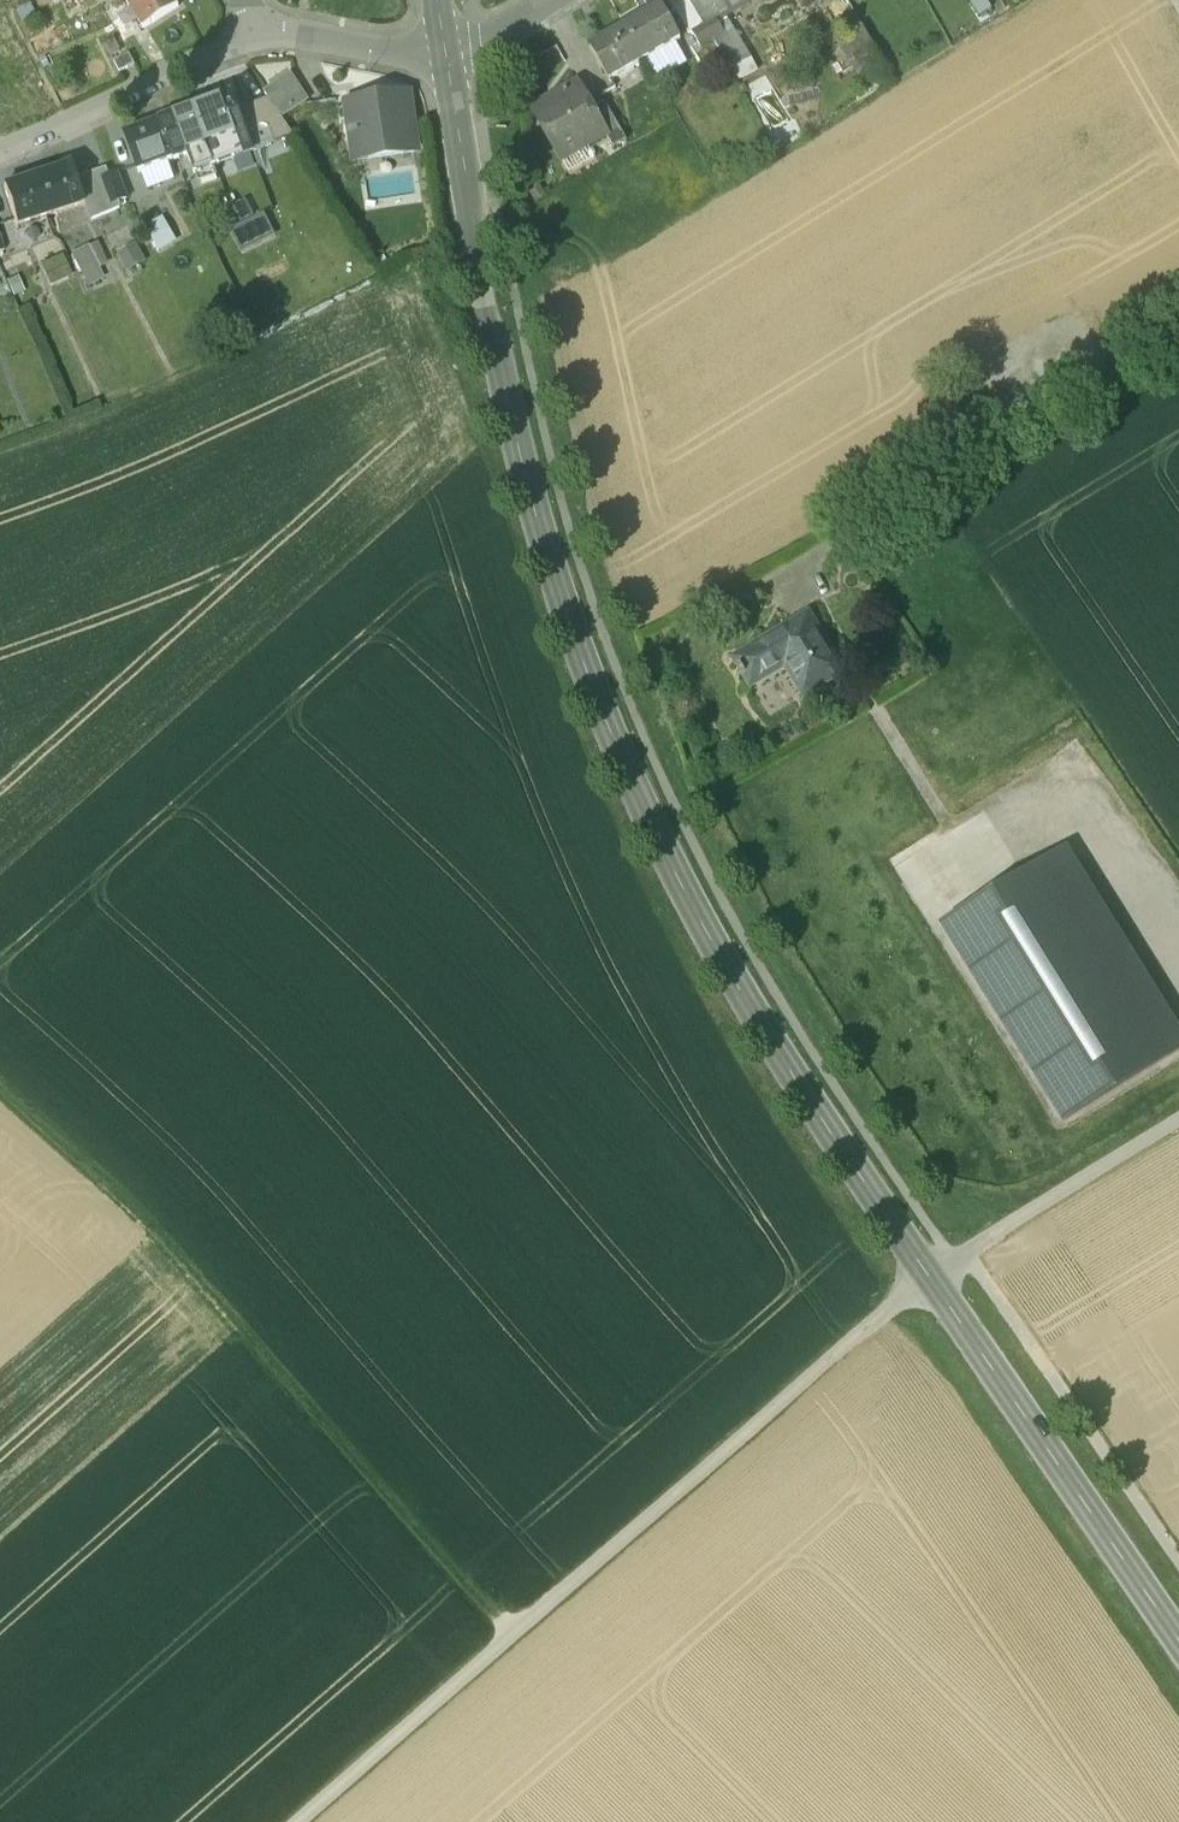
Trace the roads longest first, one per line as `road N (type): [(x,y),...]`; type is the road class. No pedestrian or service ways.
road 1 (secondary): [(1178,1645),(896,1232),(739,993),(677,883),(566,626),(529,498),(498,369),(445,56)]
road 2 (track): [(295,1821),(929,1282),(1178,1126)]
road 3 (track): [(509,1636),(98,1174),(0,1091)]
road 4 (residential): [(0,154),(258,34)]
road 5 (residential): [(445,56),(406,58),(258,34)]
road 6 (residential): [(445,56),(557,0)]

